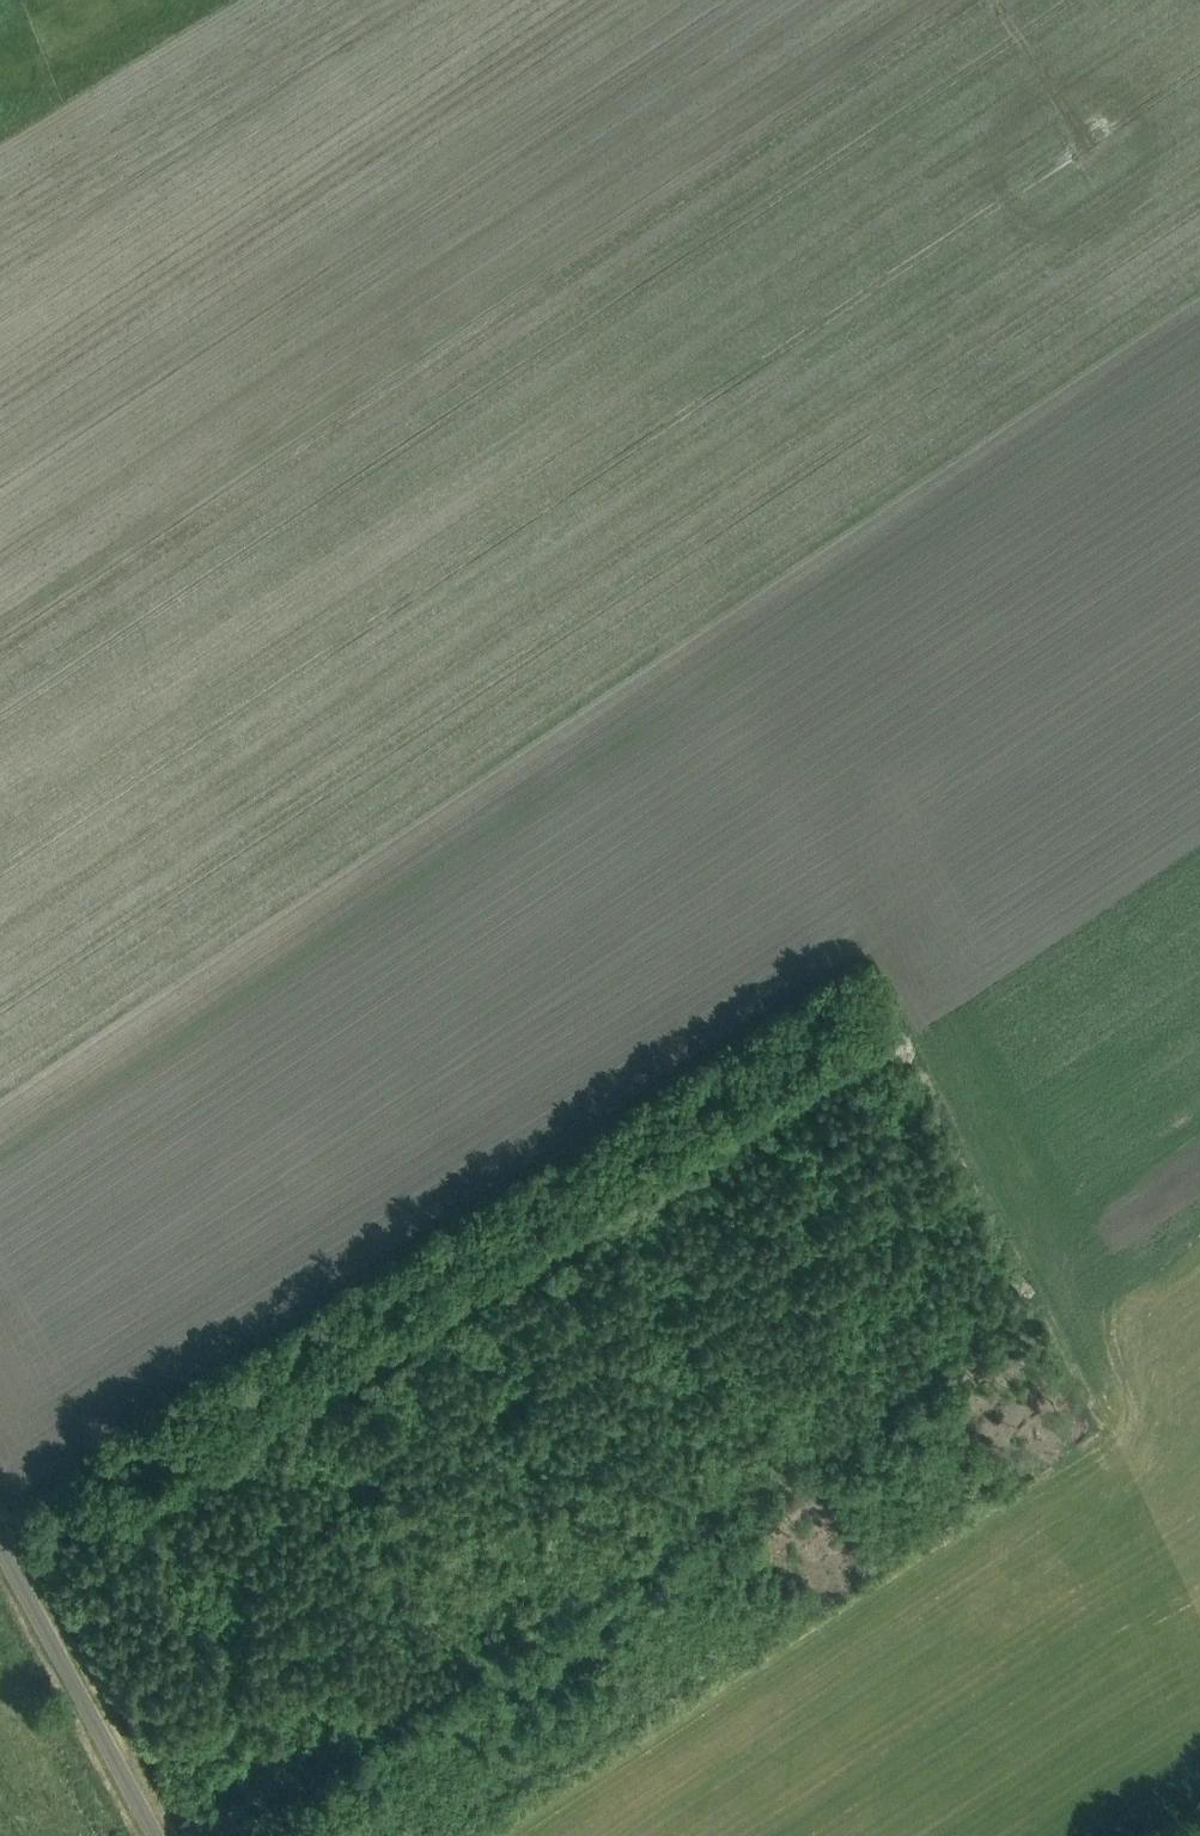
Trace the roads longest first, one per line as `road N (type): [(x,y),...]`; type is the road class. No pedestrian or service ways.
road 1 (unclassified): [(156,1835),(0,1547)]

